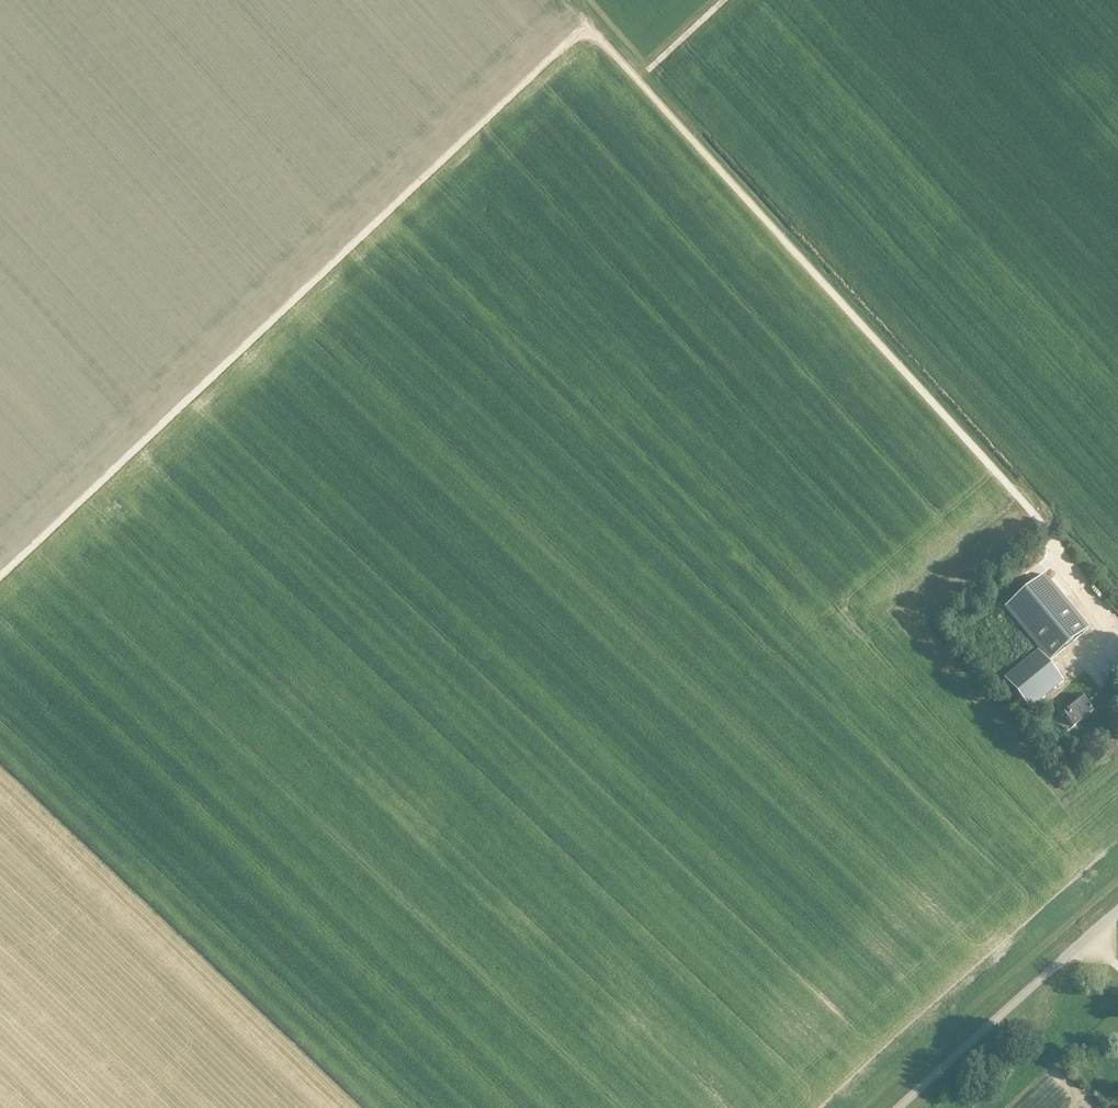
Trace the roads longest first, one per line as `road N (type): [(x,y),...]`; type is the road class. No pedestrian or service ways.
road 1 (unclassified): [(897,1107),(1117,911)]

